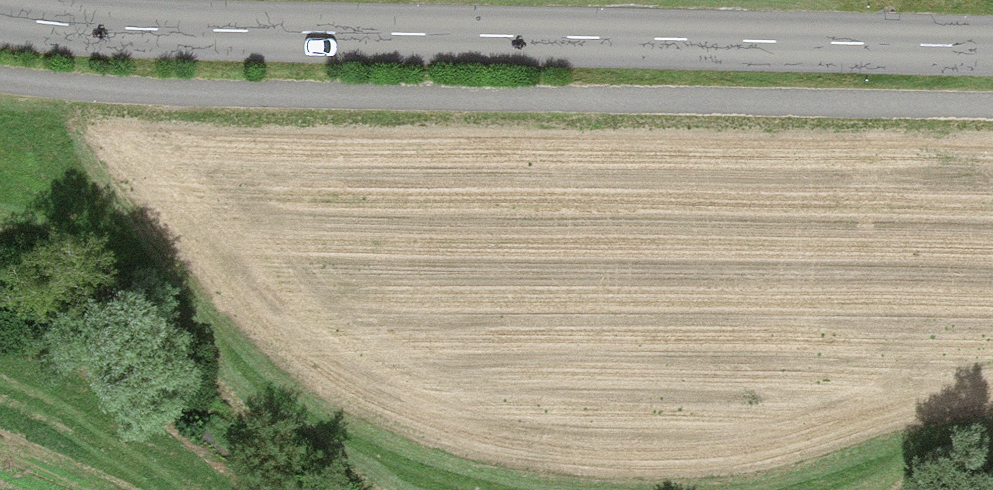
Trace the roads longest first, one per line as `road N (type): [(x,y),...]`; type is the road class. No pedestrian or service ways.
road 1 (track): [(992,109),(274,97),(0,82)]
road 2 (tertiary): [(992,47),(311,38),(0,23)]

